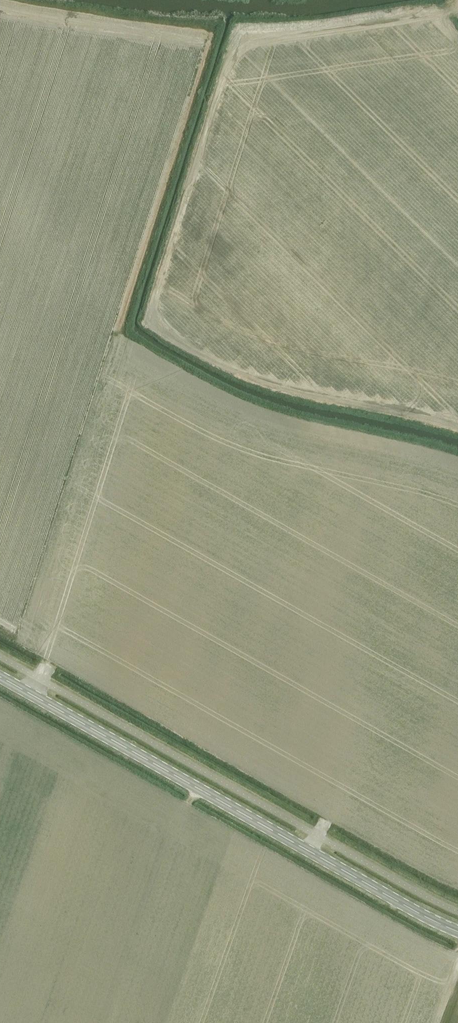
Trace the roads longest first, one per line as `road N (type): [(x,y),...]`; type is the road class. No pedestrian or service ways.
road 1 (secondary): [(457,931),(0,677)]

